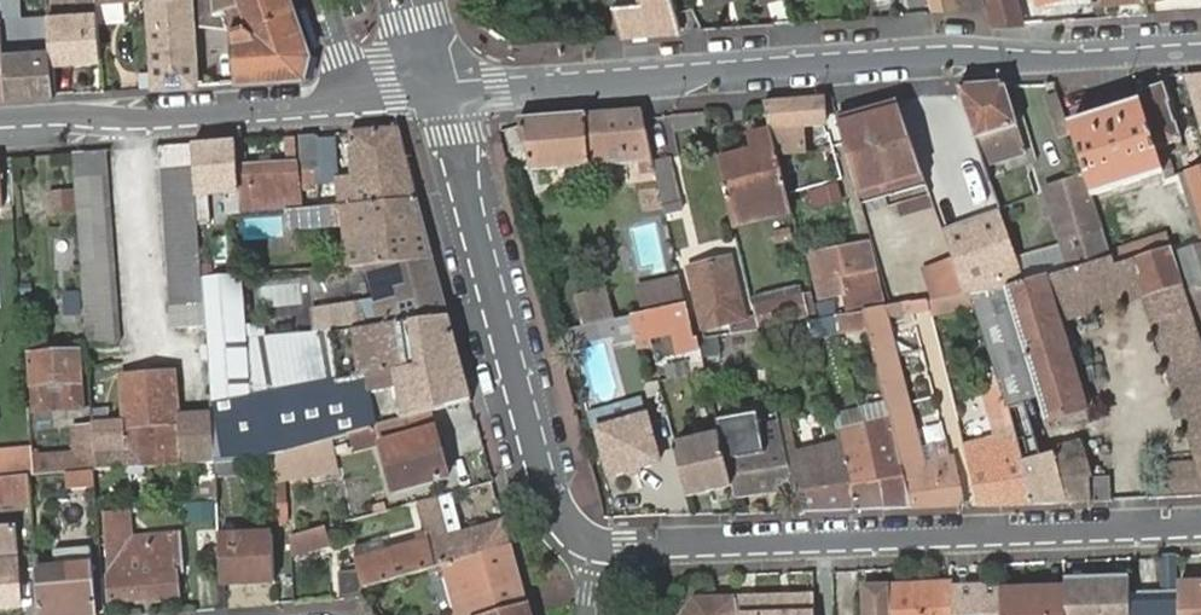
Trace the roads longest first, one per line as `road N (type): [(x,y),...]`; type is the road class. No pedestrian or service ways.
road 1 (residential): [(446,93),(949,51),(1044,58),(1200,48)]
road 2 (residential): [(1200,526),(594,549)]
road 3 (residential): [(594,549),(563,521),(549,491),(449,133),(446,93)]
road 4 (residential): [(446,93),(0,123)]

